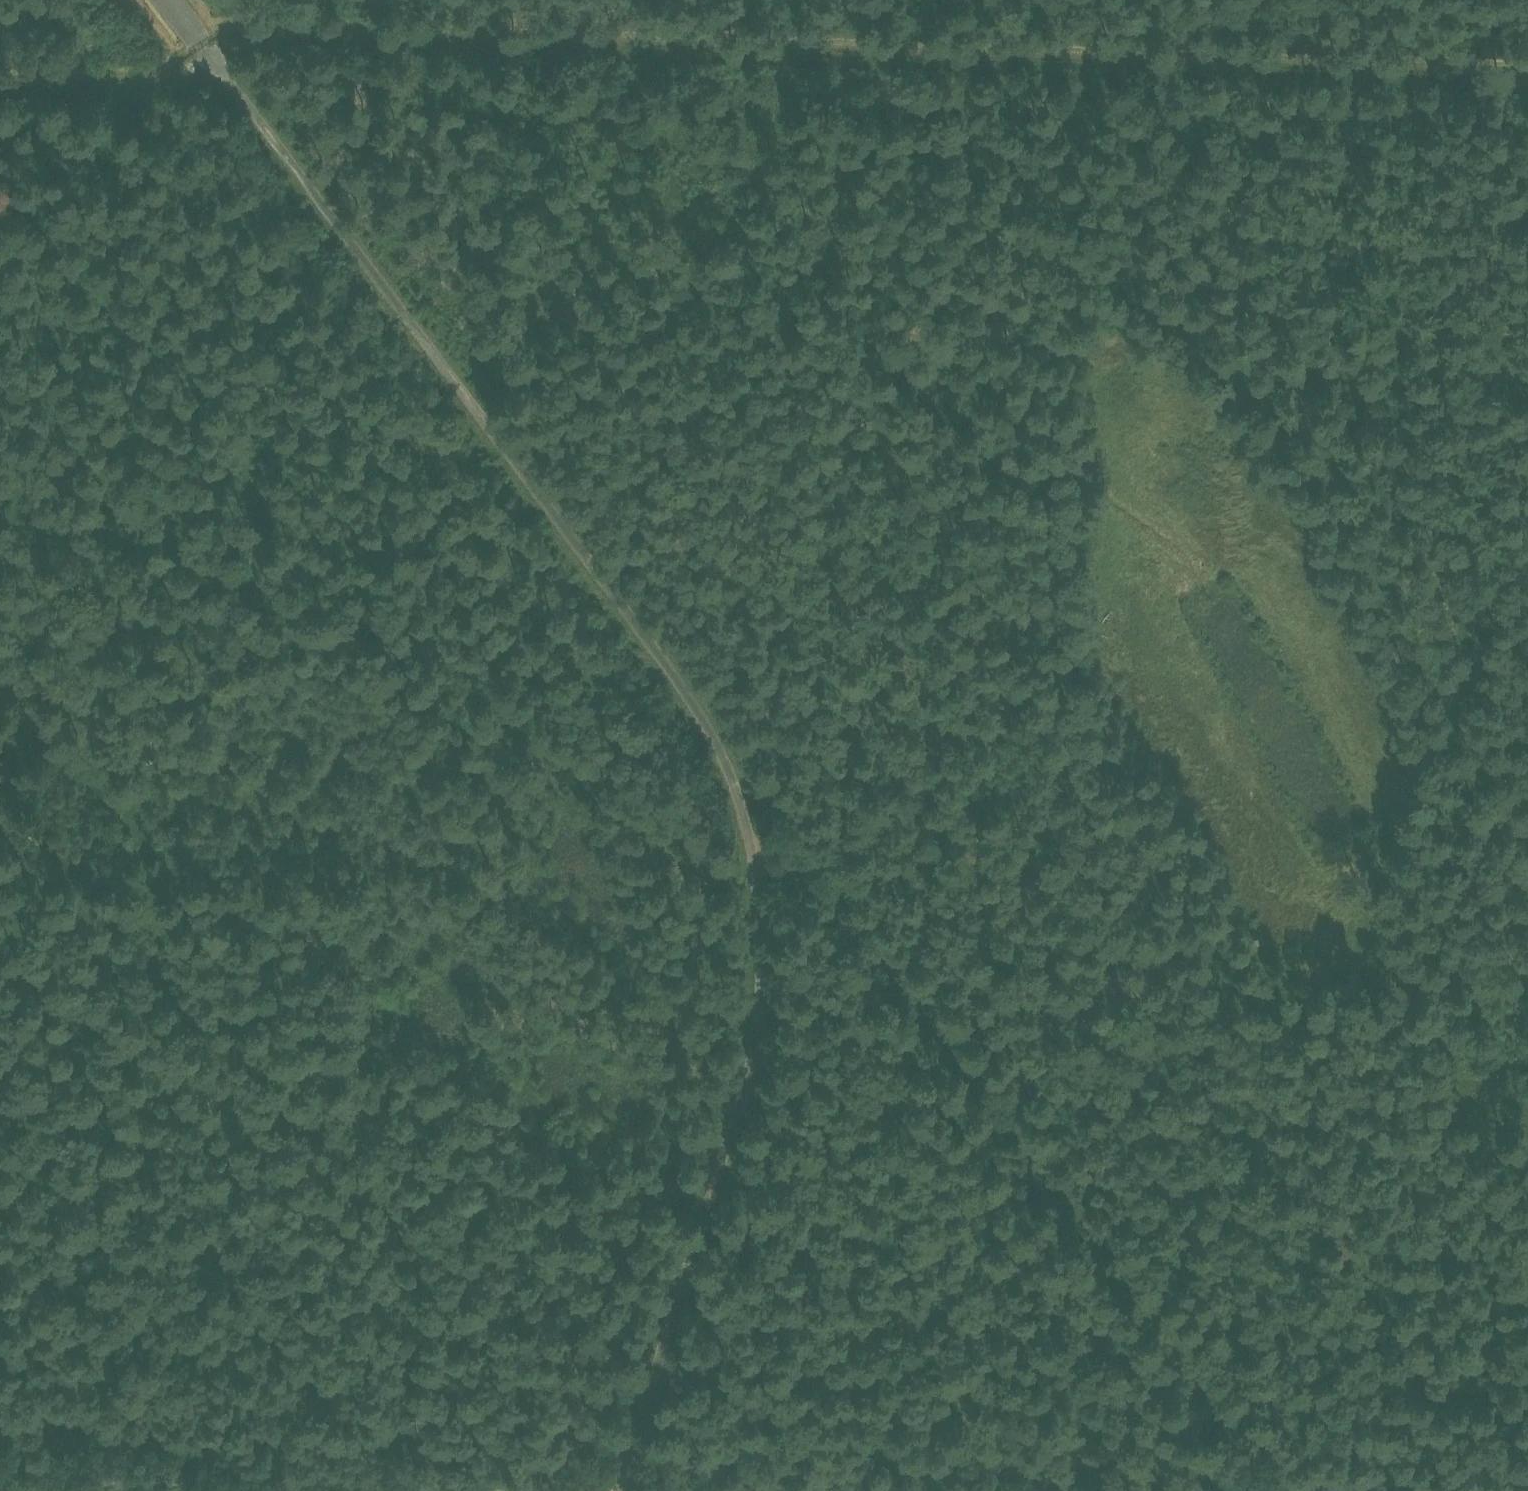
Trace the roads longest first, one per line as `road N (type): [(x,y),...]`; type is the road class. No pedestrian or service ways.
road 1 (track): [(1527,99),(216,57),(164,93),(0,97)]

